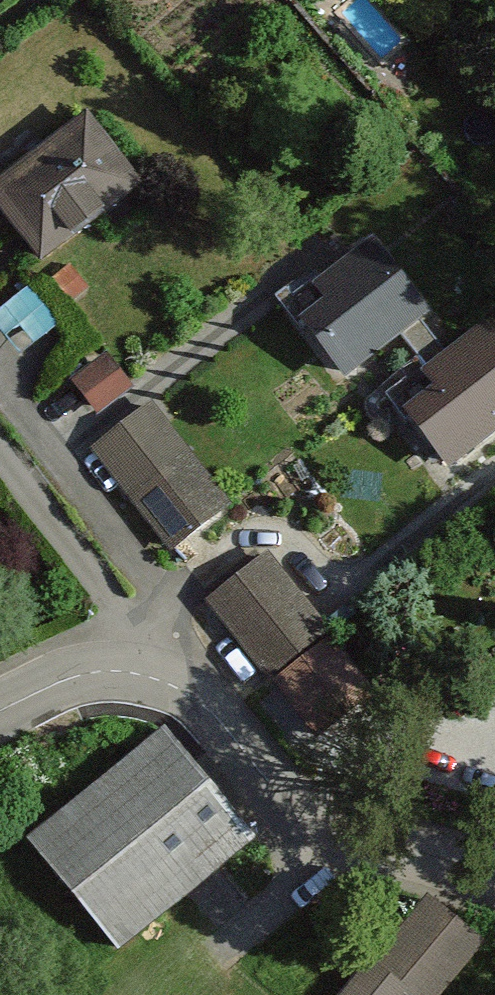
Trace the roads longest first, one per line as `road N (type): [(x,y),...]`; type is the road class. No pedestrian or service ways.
road 1 (residential): [(118,633),(308,822),(494,883)]
road 2 (residential): [(118,633),(0,479)]
road 3 (residential): [(0,696),(118,633)]

